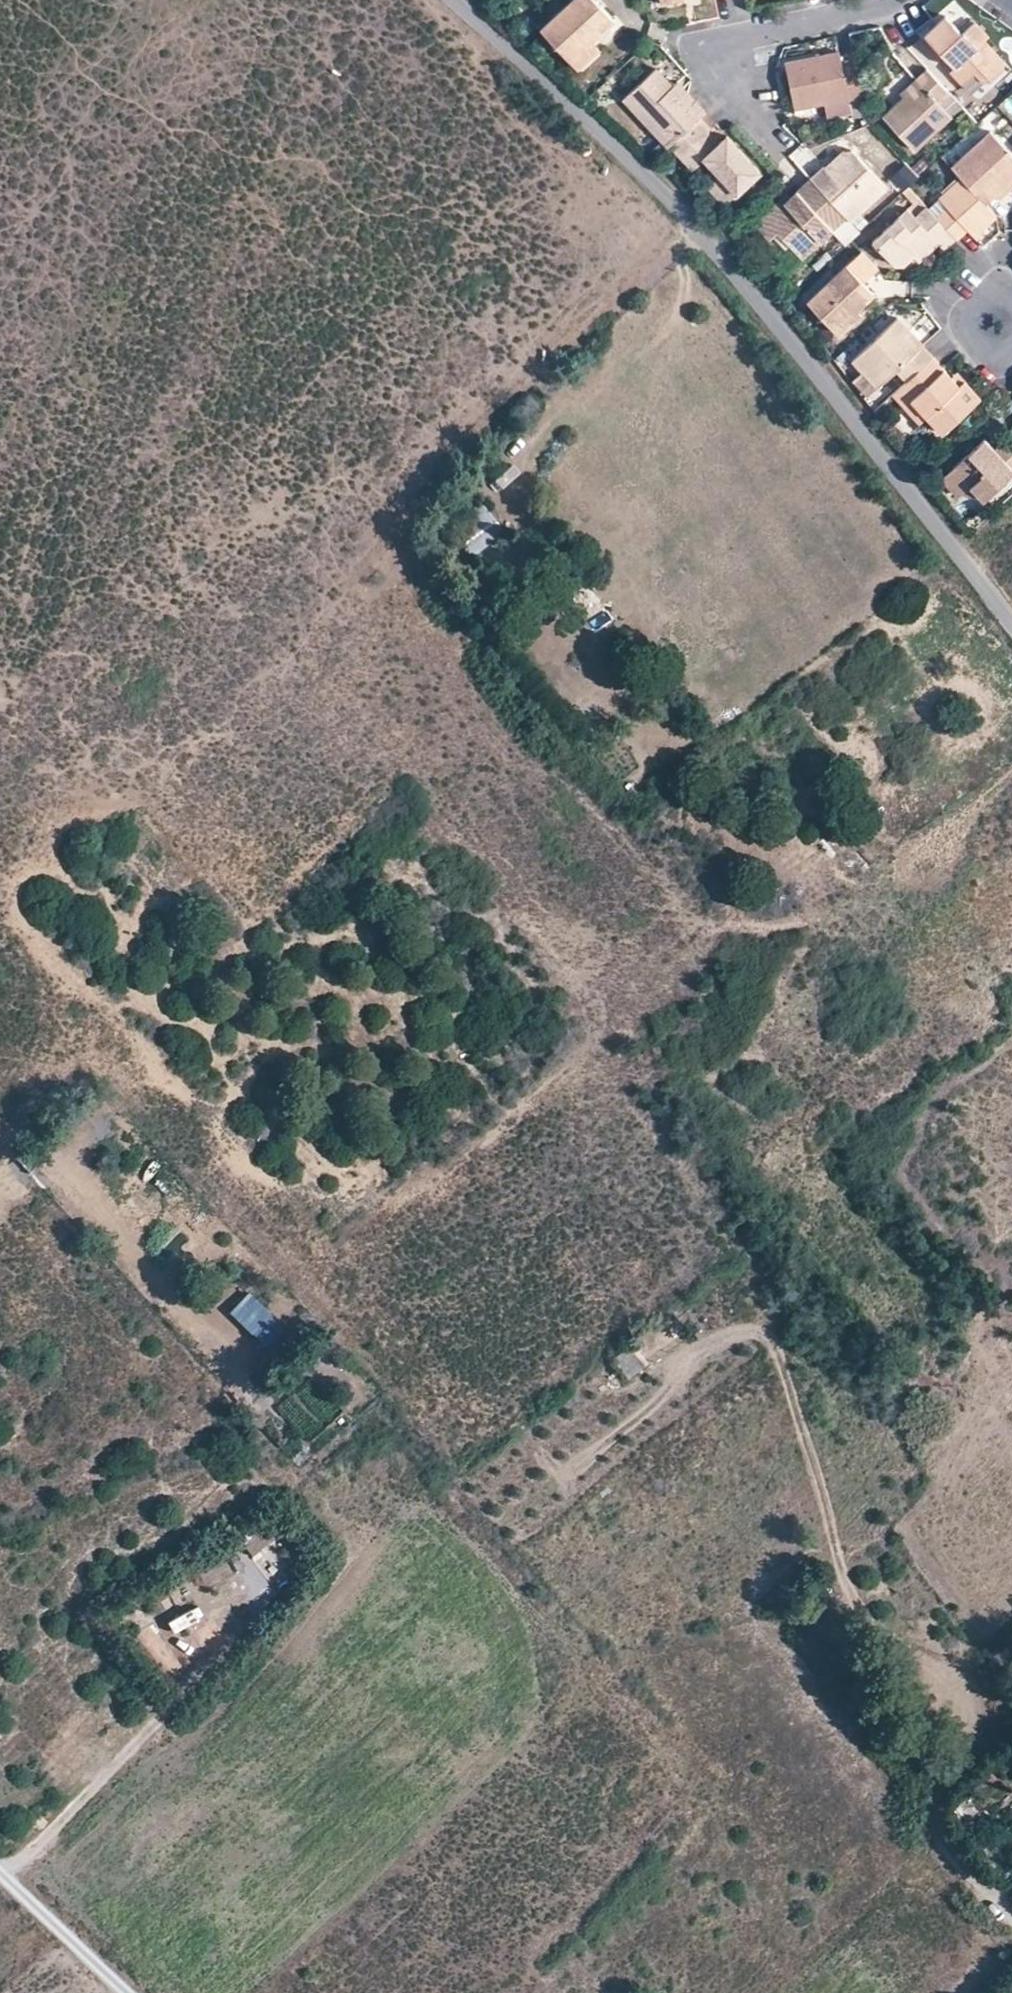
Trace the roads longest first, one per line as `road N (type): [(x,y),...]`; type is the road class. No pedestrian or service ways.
road 1 (unclassified): [(458,0),(720,248),(1011,622)]
road 2 (residential): [(901,0),(733,40),(729,73),(757,111)]
road 3 (track): [(0,1862),(134,1992)]

